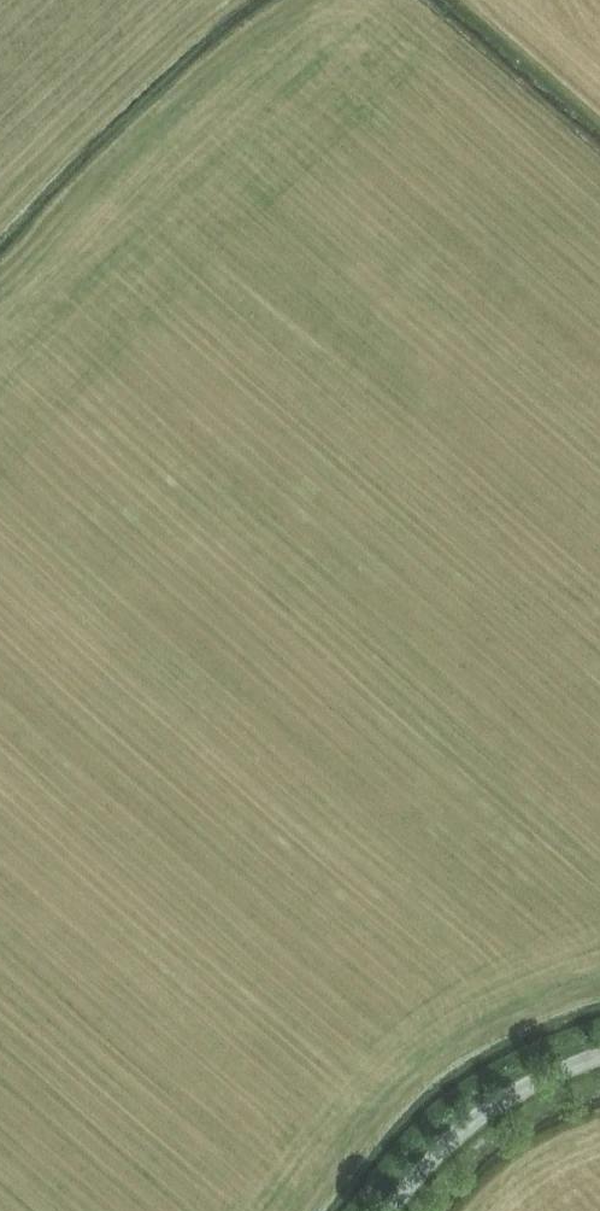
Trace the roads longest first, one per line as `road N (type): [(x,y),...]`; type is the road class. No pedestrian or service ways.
road 1 (unclassified): [(389,1210),(441,1149),(491,1107),(599,1056)]

